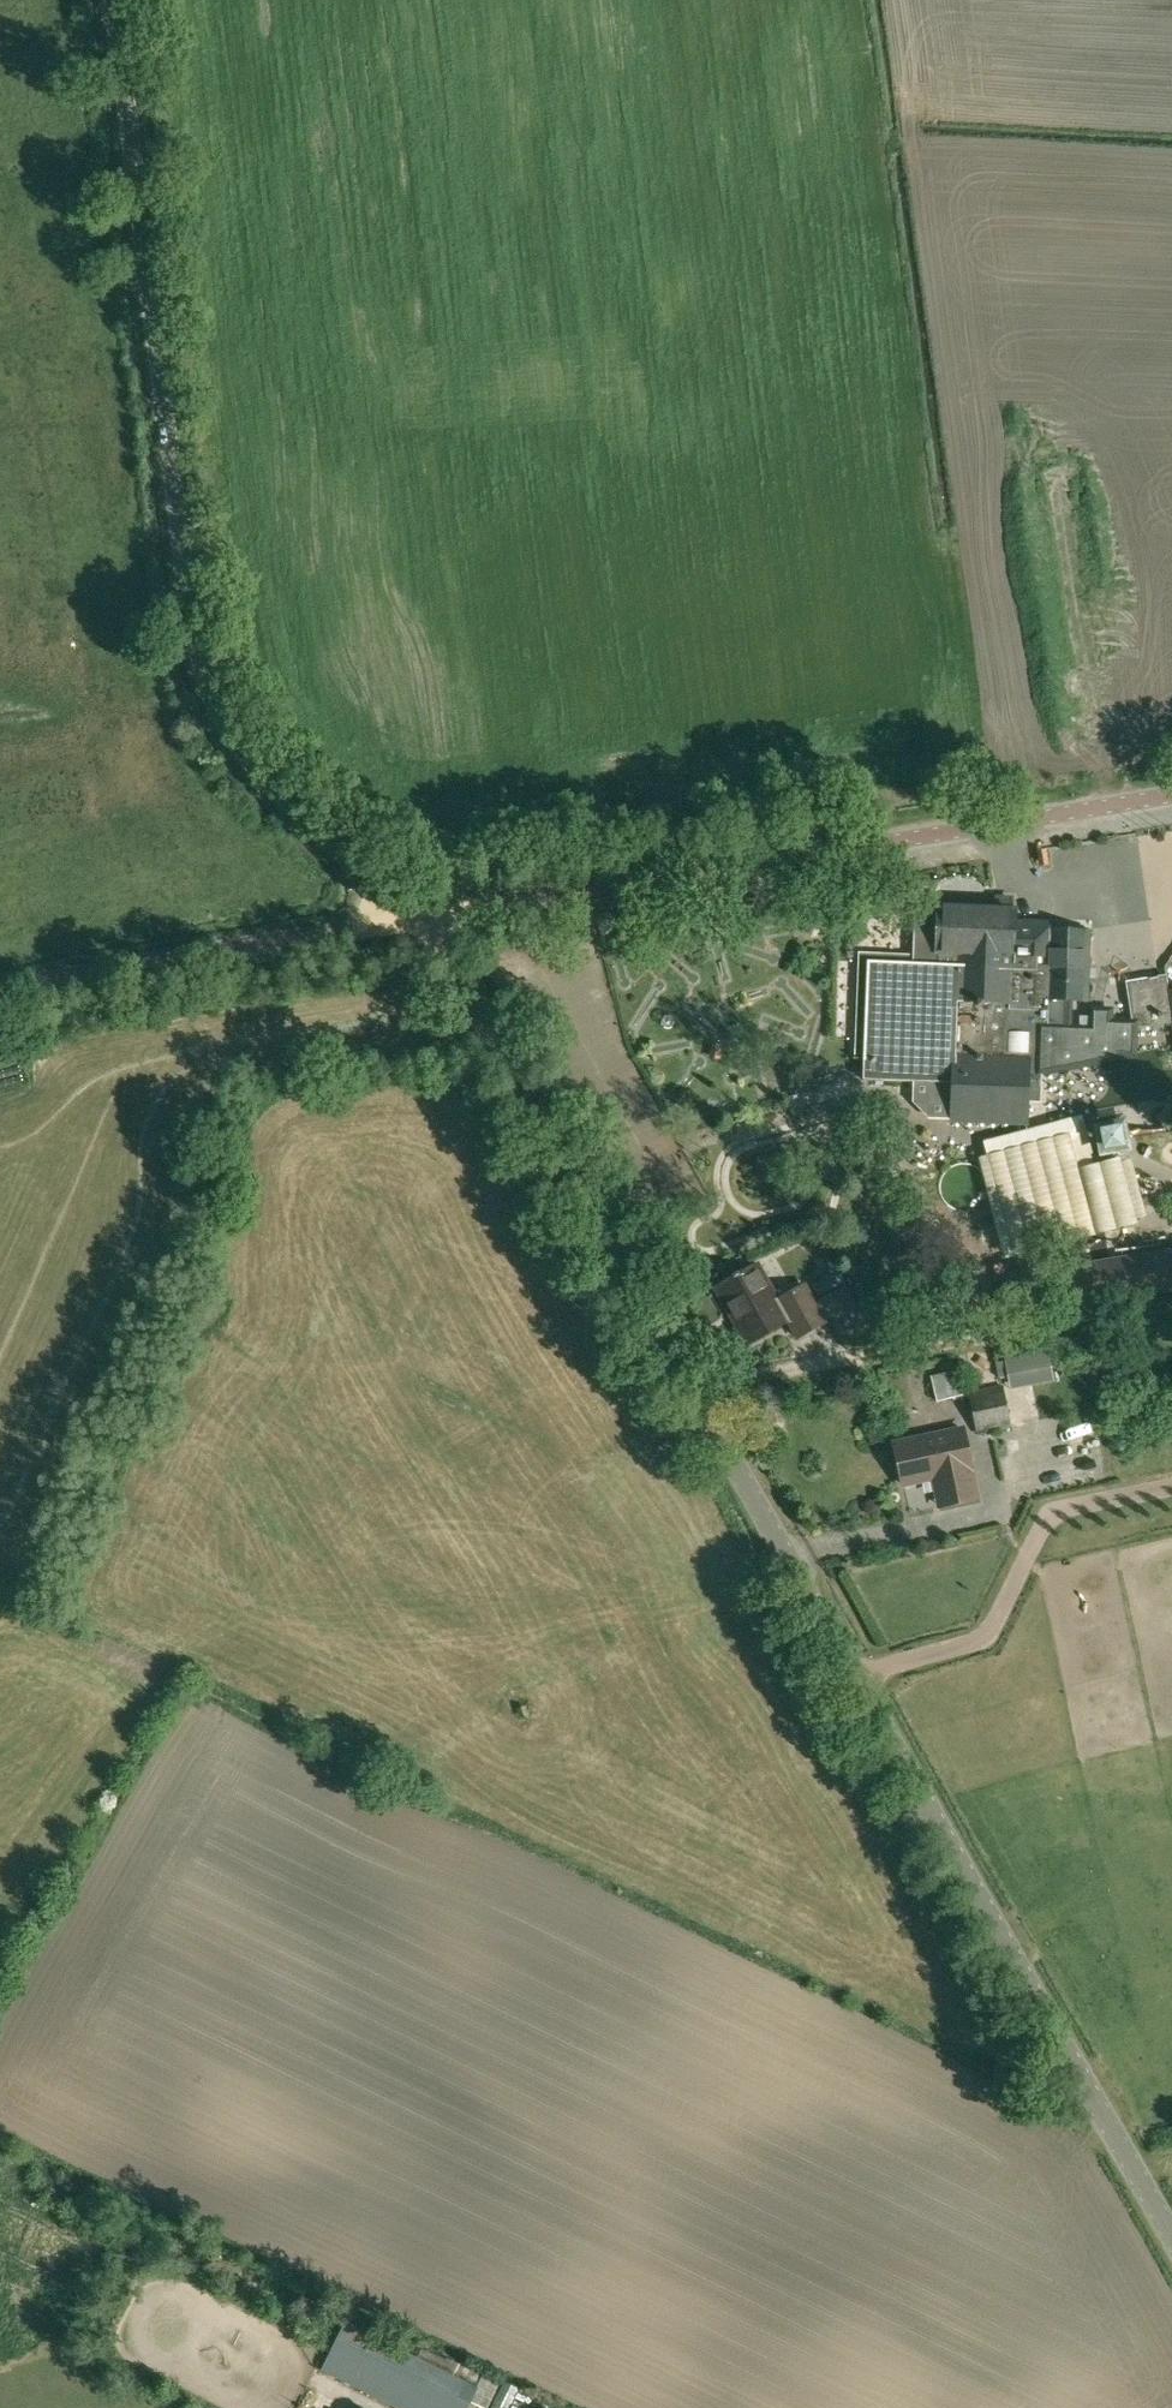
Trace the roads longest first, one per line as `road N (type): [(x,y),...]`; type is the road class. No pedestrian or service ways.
road 1 (unclassified): [(1171,2240),(848,1675),(455,968),(435,918)]
road 2 (unclassified): [(384,925),(366,875),(267,776),(229,727),(208,679),(194,630),(110,0)]
road 3 (unclassified): [(435,918),(1171,796)]
road 4 (unclassified): [(0,995),(384,925)]

